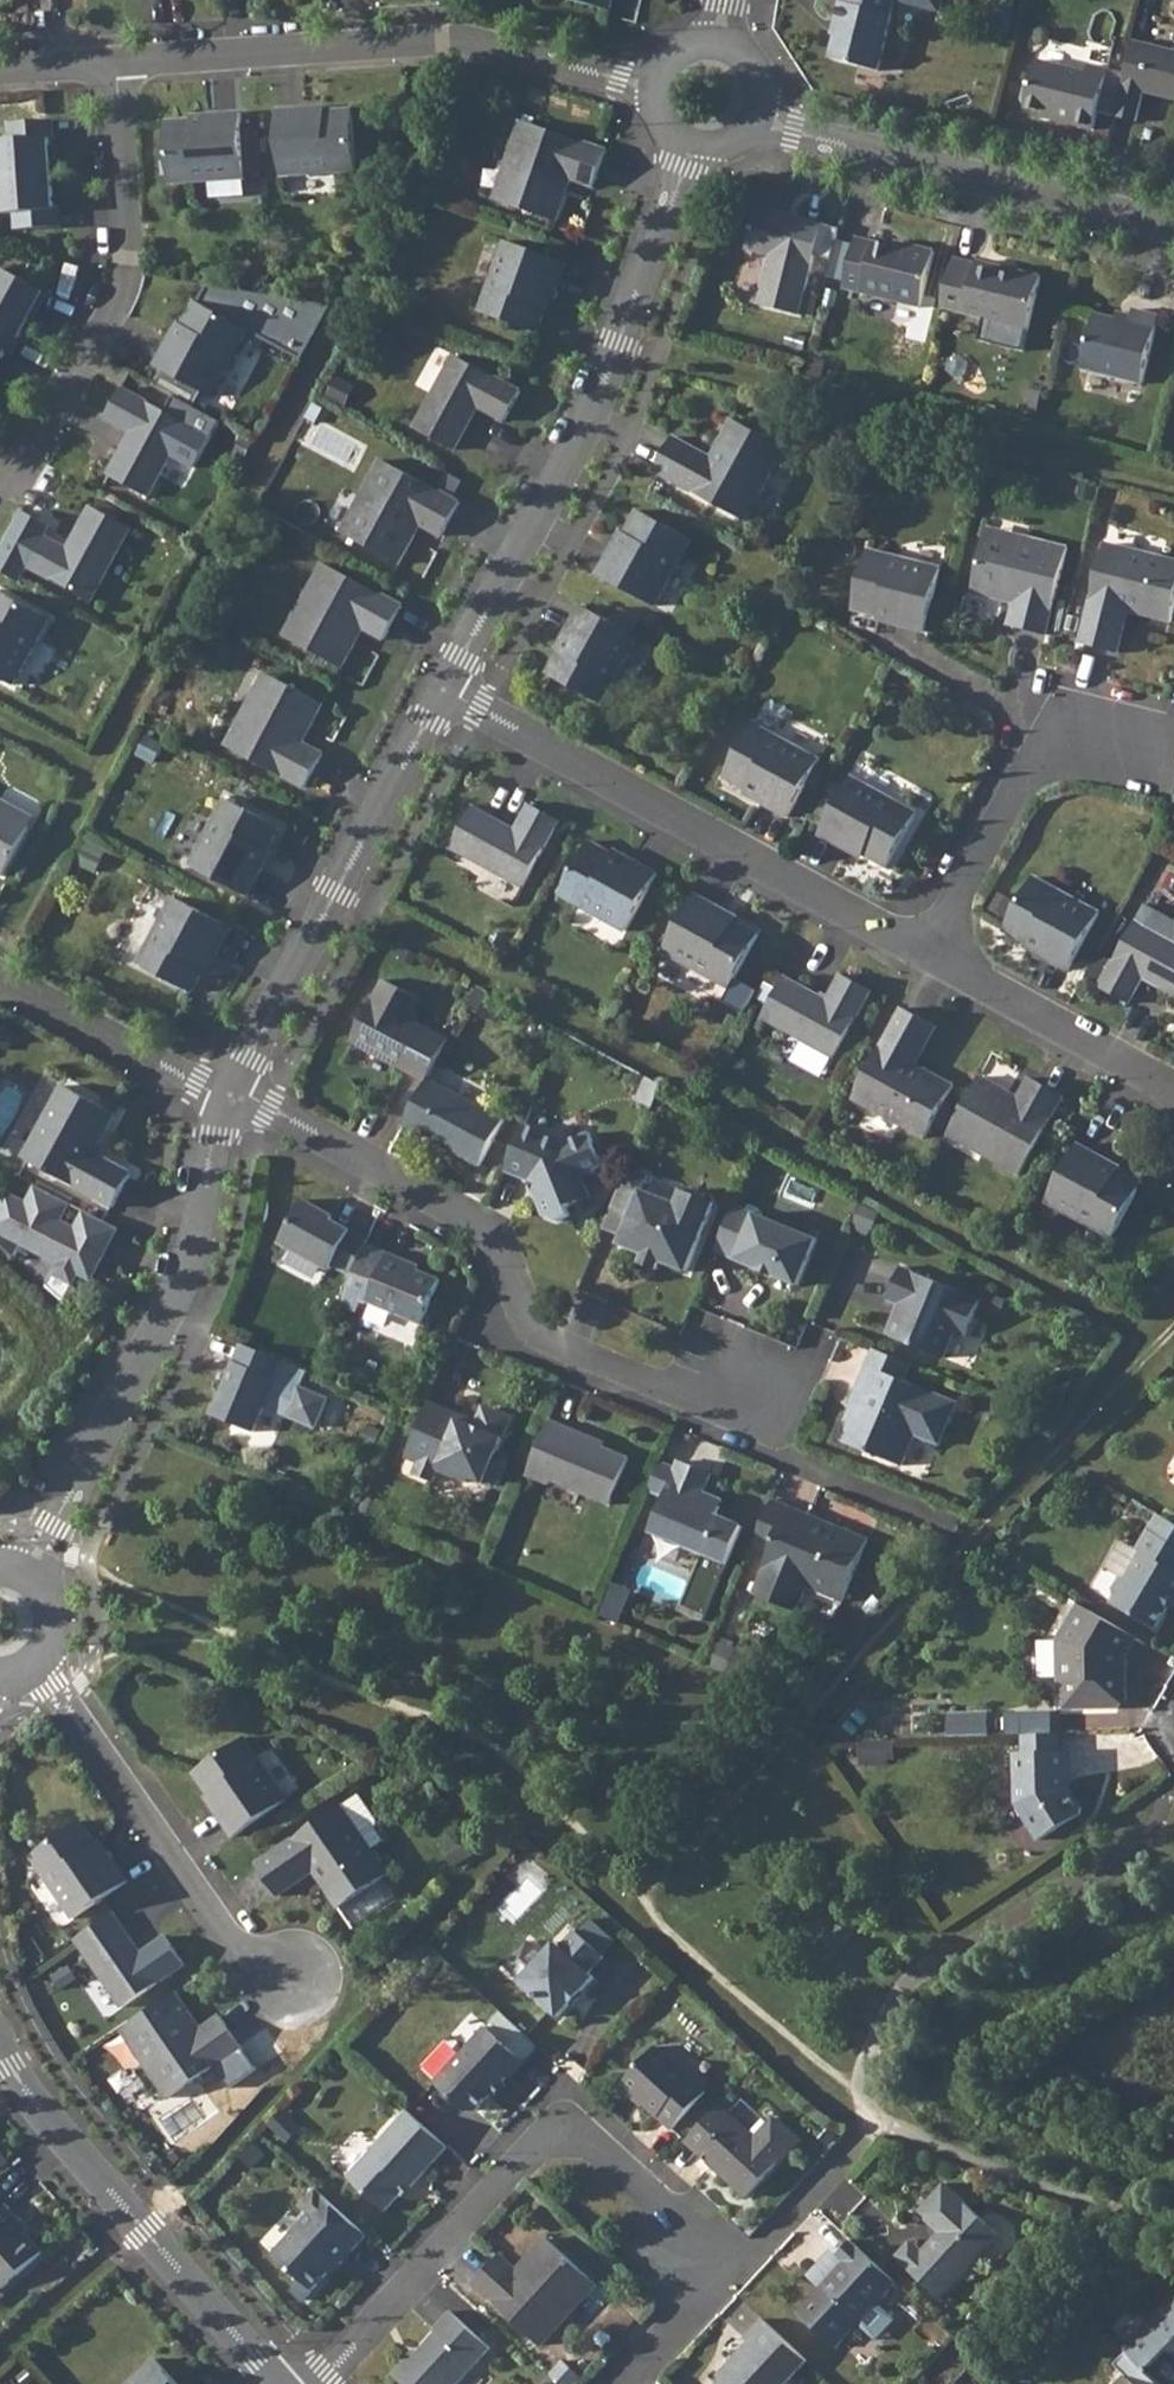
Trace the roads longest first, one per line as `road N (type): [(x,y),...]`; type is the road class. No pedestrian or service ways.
road 1 (residential): [(229,1094),(494,1237),(533,1335),(658,1386),(751,1382)]
road 2 (residential): [(446,691),(599,397),(693,142)]
road 3 (residential): [(318,2383),(543,2145),(587,2142),(726,2264)]
road 4 (residential): [(446,691),(928,956)]
road 5 (residential): [(115,67),(444,45),(657,89)]
road 6 (residential): [(23,1578),(189,1260),(229,1094)]
road 7 (residential): [(229,1094),(446,691)]
road 8 (residential): [(115,67),(128,262),(120,298),(29,470),(0,474)]
road 9 (residential): [(274,2383),(47,2124),(0,2046)]
road 10 (residential): [(1173,231),(755,117)]
road 11 (residential): [(299,1983),(228,1945),(33,1661)]
road 12 (residential): [(928,956),(1024,782),(1173,727)]
road 13 (residential): [(928,956),(1173,1091)]
road 14 (residential): [(0,975),(229,1094)]
road 15 (residential): [(726,2264),(762,2247),(859,2145)]
road 16 (residential): [(726,2264),(615,2383)]

